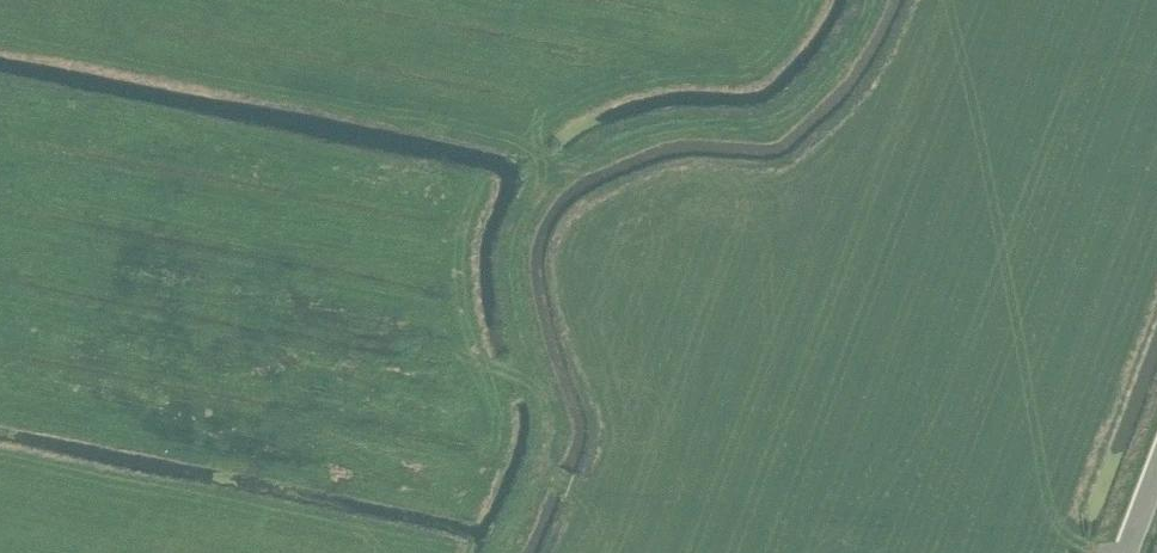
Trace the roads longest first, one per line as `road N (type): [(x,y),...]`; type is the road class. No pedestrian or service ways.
road 1 (track): [(501,552),(552,430),(517,292),(514,249),(535,190),(556,169),(621,139),(777,118),(832,62),(870,0)]

